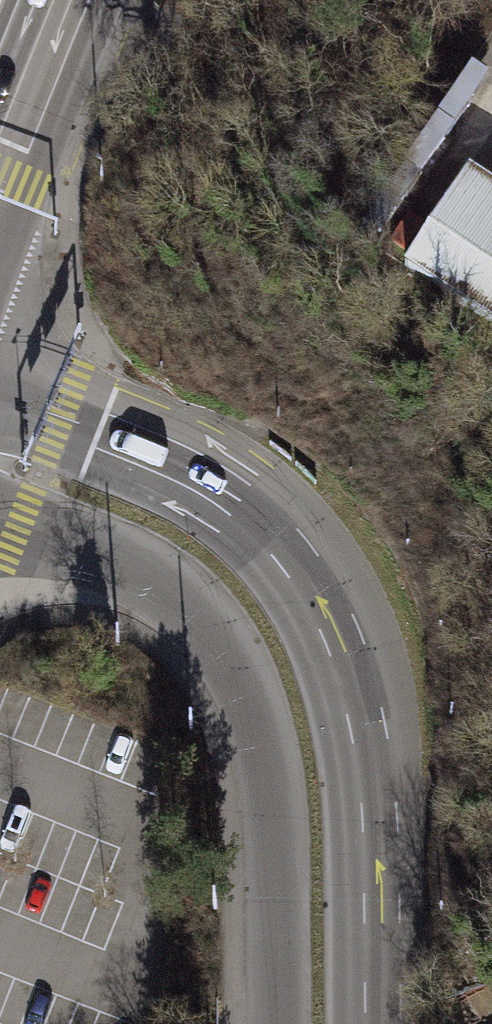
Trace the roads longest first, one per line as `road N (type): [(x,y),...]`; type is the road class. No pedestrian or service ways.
road 1 (tertiary): [(364,1023),(375,784),(349,634),(281,528),(177,464),(97,433),(0,414)]
road 2 (tertiary): [(0,497),(24,524),(133,559),(208,623),(266,740),(289,1023)]
road 3 (primary): [(0,182),(66,0)]

